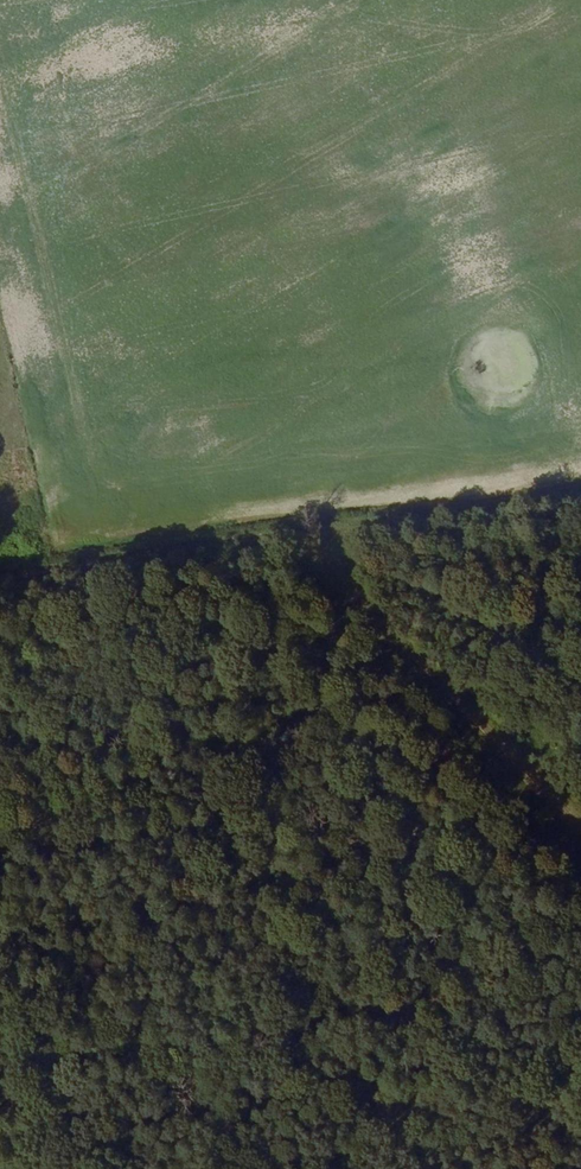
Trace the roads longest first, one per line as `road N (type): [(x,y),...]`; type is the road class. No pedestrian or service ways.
road 1 (track): [(580,818),(303,538),(0,591)]
road 2 (track): [(580,488),(303,538)]

